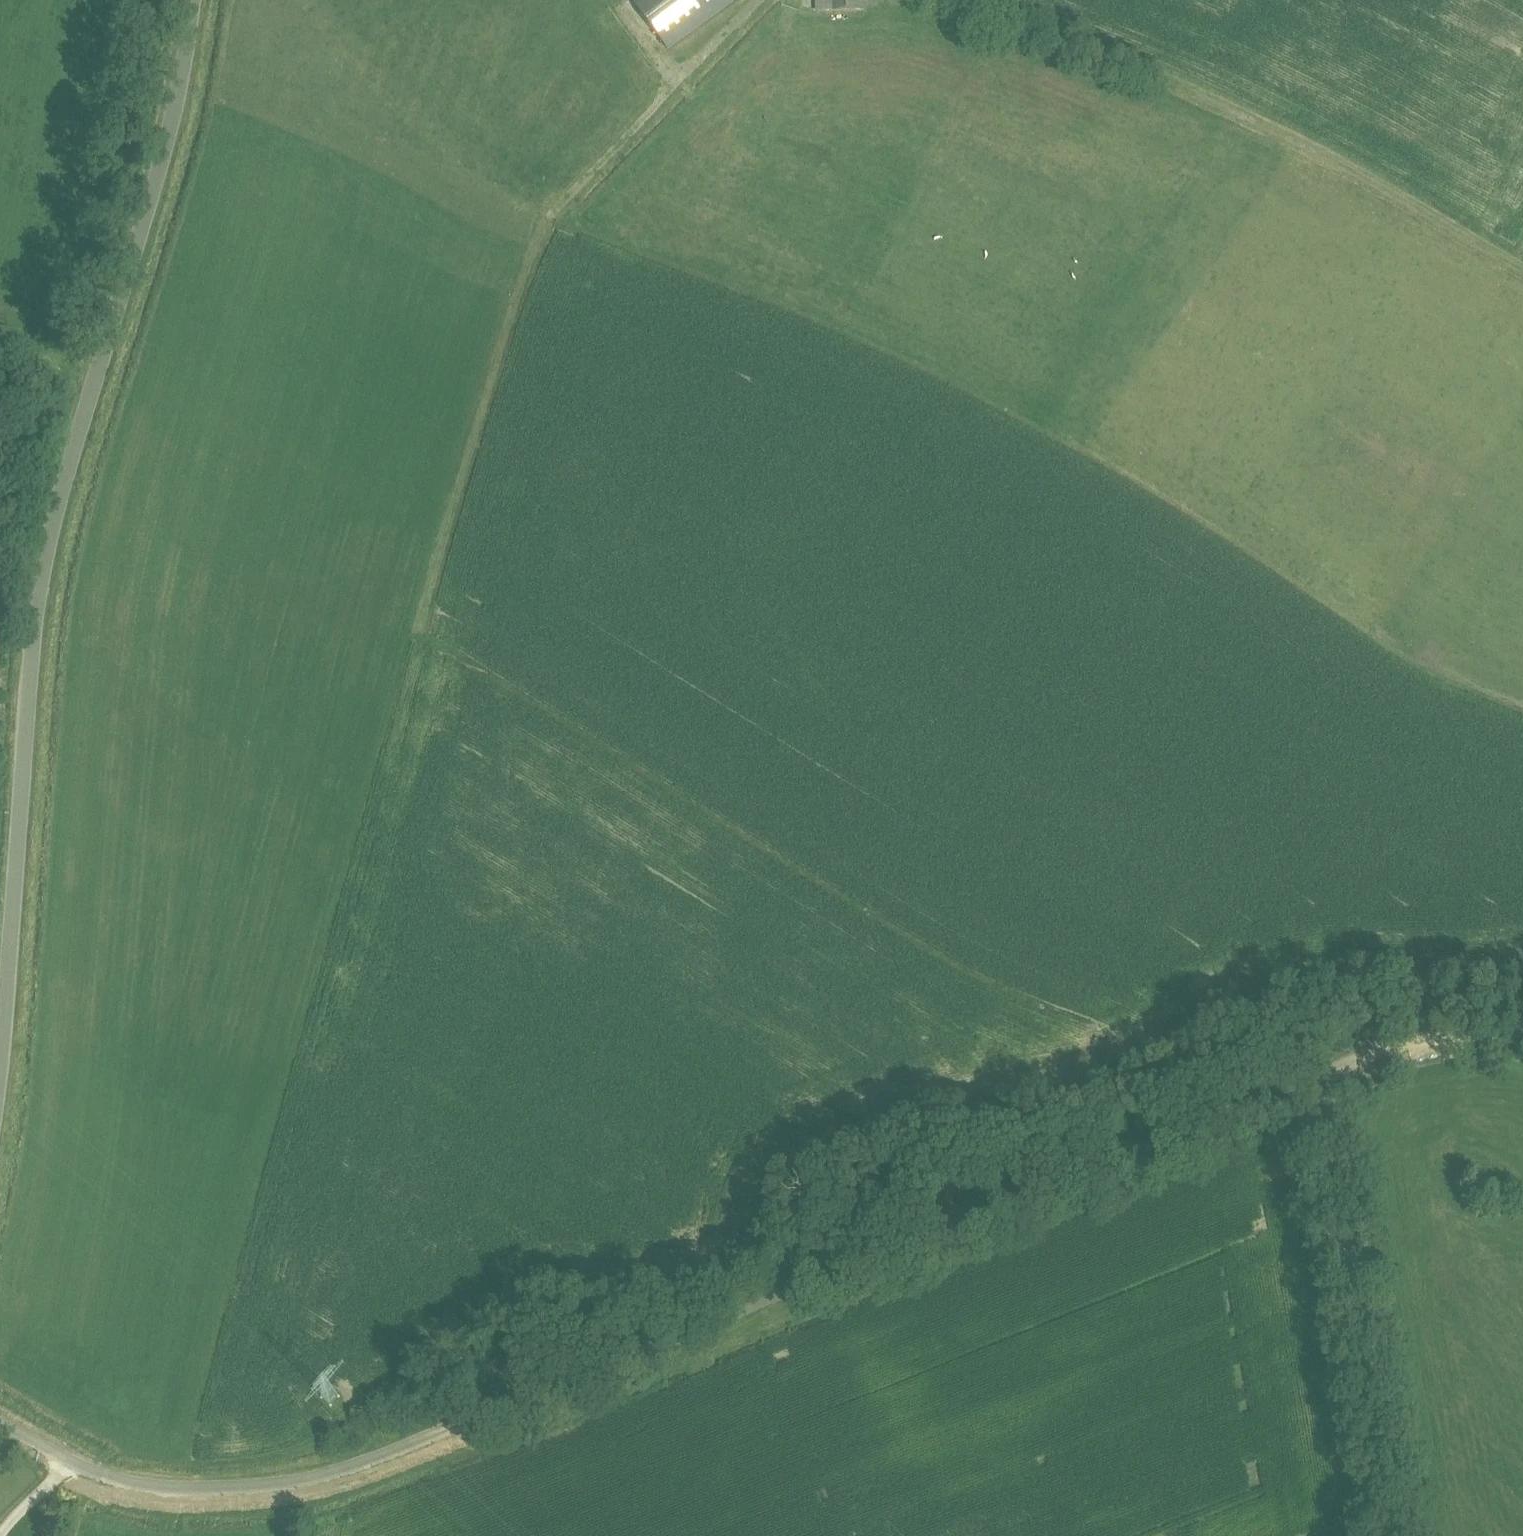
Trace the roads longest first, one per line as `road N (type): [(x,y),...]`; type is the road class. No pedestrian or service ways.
road 1 (unclassified): [(0,1419),(111,1474),(182,1486),(312,1477),(878,1257),(1317,1074)]
road 2 (unclassified): [(0,1086),(44,578),(71,458),(172,143),(198,0)]
road 3 (track): [(1522,267),(1305,146),(968,0)]
road 4 (unclassified): [(1317,1074),(1398,1535)]
road 5 (unclassified): [(1317,1074),(1384,1052),(1522,1027)]

